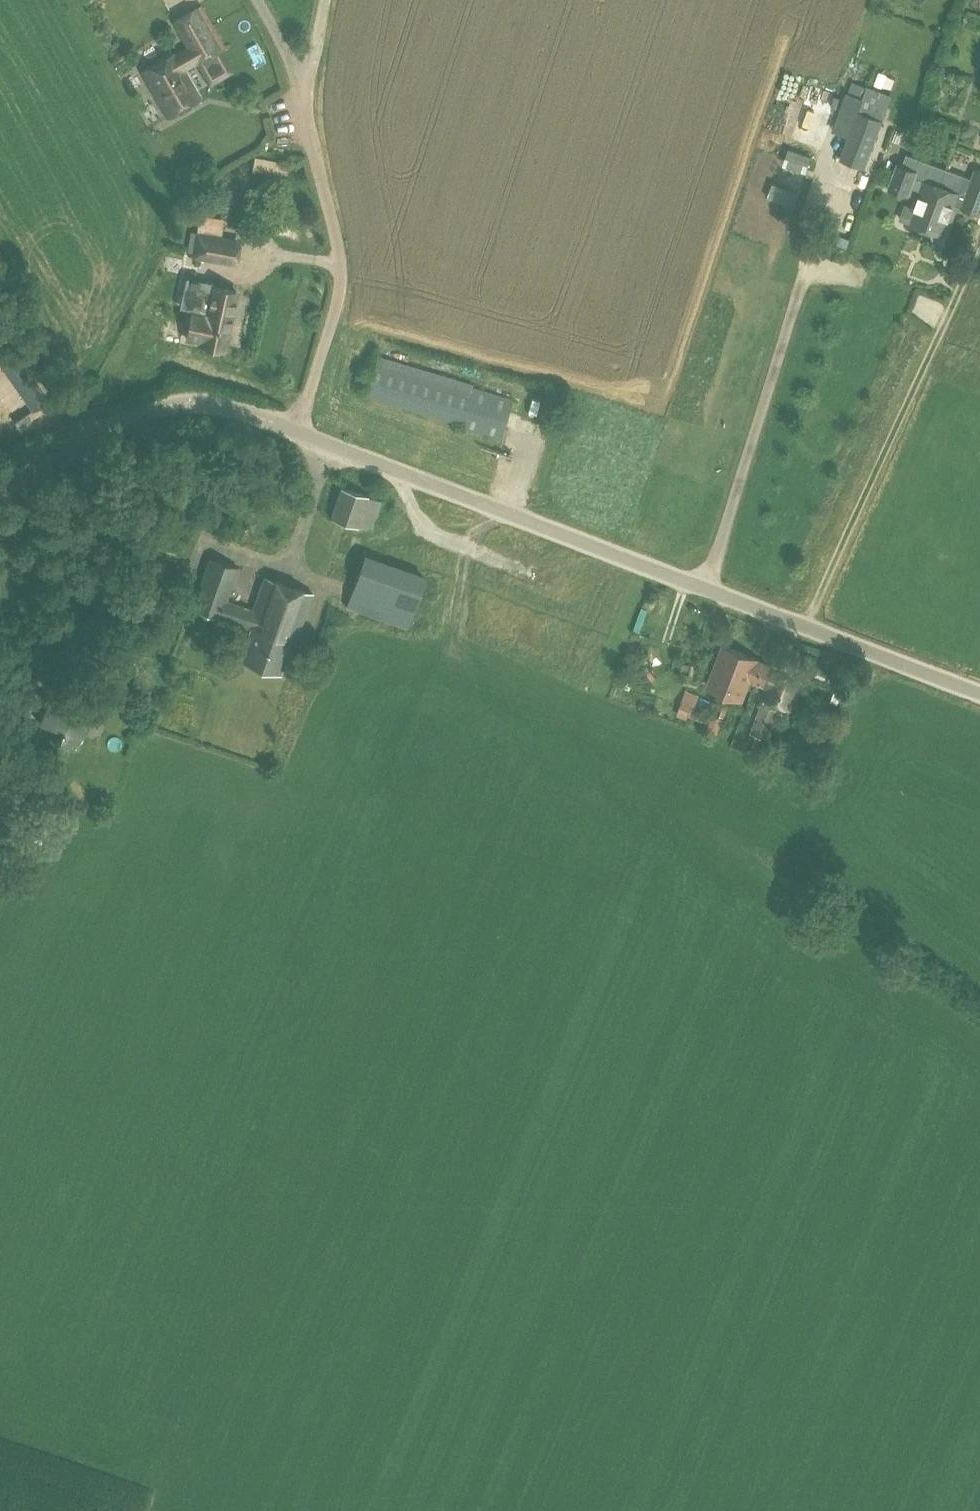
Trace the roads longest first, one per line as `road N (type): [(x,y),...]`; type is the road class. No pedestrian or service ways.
road 1 (unclassified): [(0,487),(163,405),(221,405),(979,692)]
road 2 (track): [(326,0),(307,125),(344,262),(295,431)]

